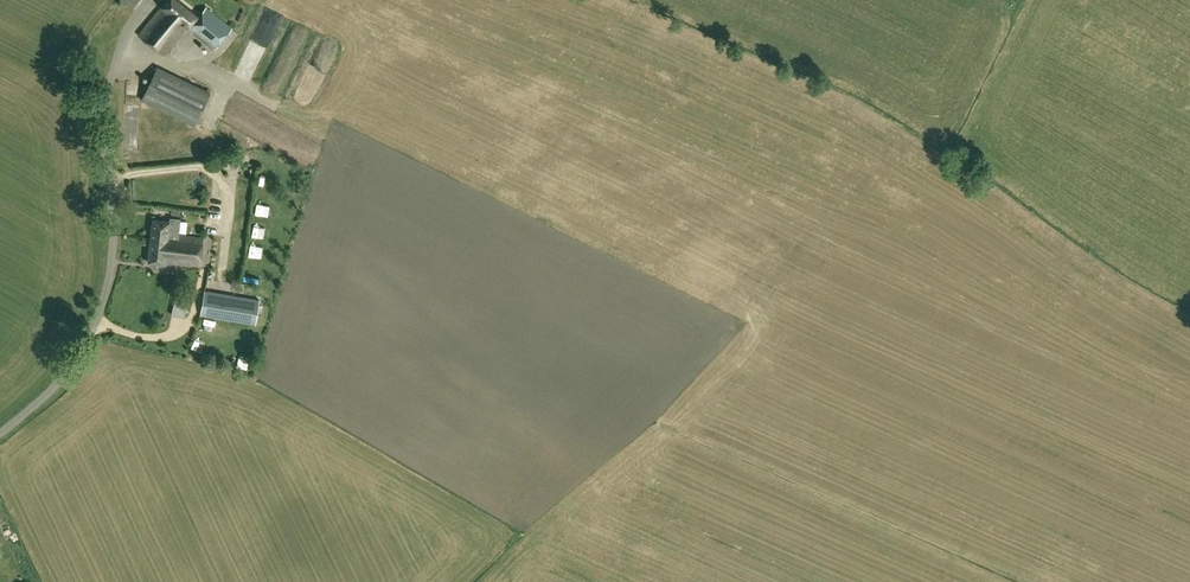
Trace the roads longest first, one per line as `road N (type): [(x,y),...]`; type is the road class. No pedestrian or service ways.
road 1 (unclassified): [(0,433),(65,377),(99,314),(114,229),(106,102),(116,54),(149,0)]
road 2 (track): [(111,185),(130,174),(201,167),(225,175),(222,278)]

